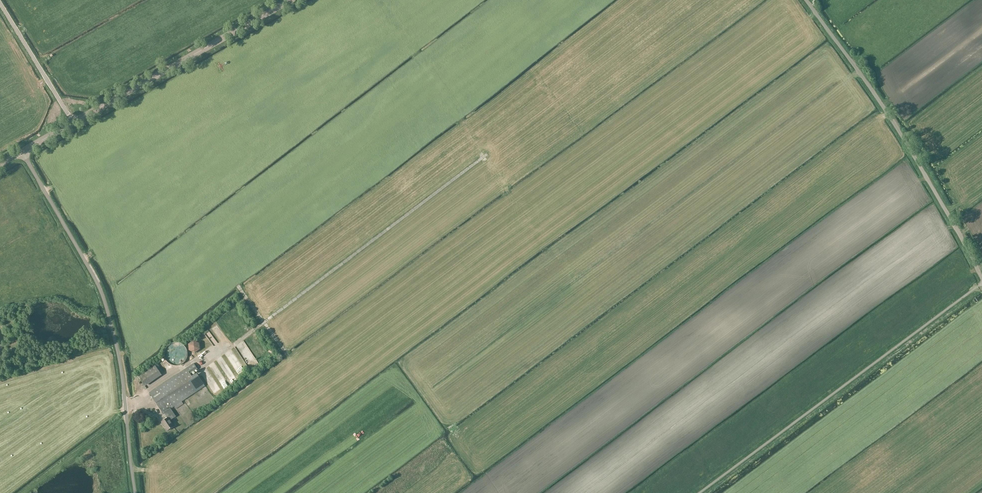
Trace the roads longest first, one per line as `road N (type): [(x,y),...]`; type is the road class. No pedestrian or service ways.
road 1 (unclassified): [(135,492),(104,301),(22,151)]
road 2 (track): [(207,364),(484,159)]
road 3 (unclassified): [(981,279),(894,124),(806,0)]
road 4 (secondary): [(73,123),(290,0)]
road 5 (unclassified): [(73,123),(0,4)]

